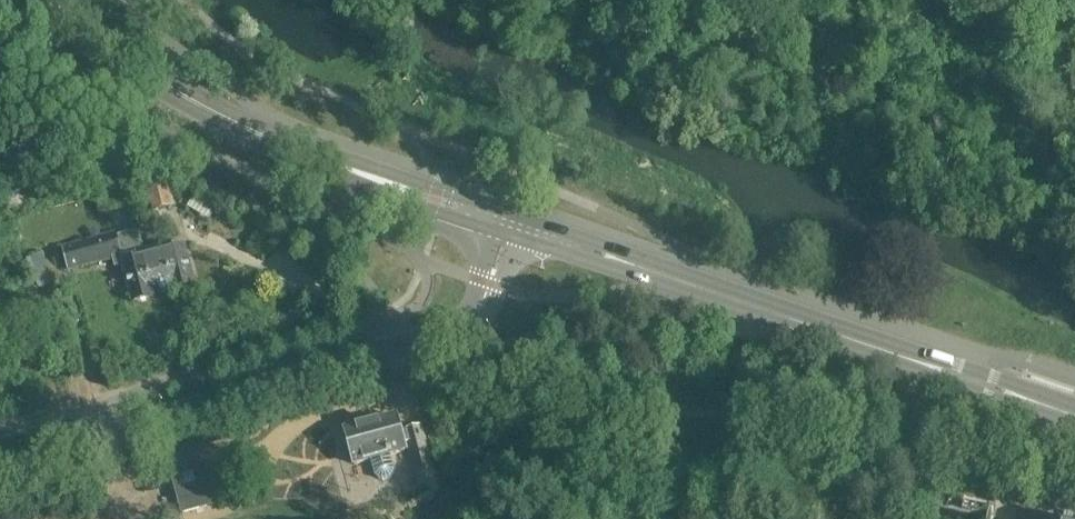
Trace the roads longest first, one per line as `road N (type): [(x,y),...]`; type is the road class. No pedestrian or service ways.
road 1 (secondary): [(1074,411),(506,227)]
road 2 (tertiary): [(0,468),(452,329),(469,319),(506,227)]
road 3 (secondary): [(506,227),(300,155),(124,62),(57,0)]
road 4 (track): [(792,5),(837,36),(875,49),(884,145),(889,158),(923,181),(981,199),(1069,186)]
road 5 (track): [(1074,515),(966,486),(854,433),(741,420)]
road 6 (track): [(689,416),(511,379),(452,329)]

